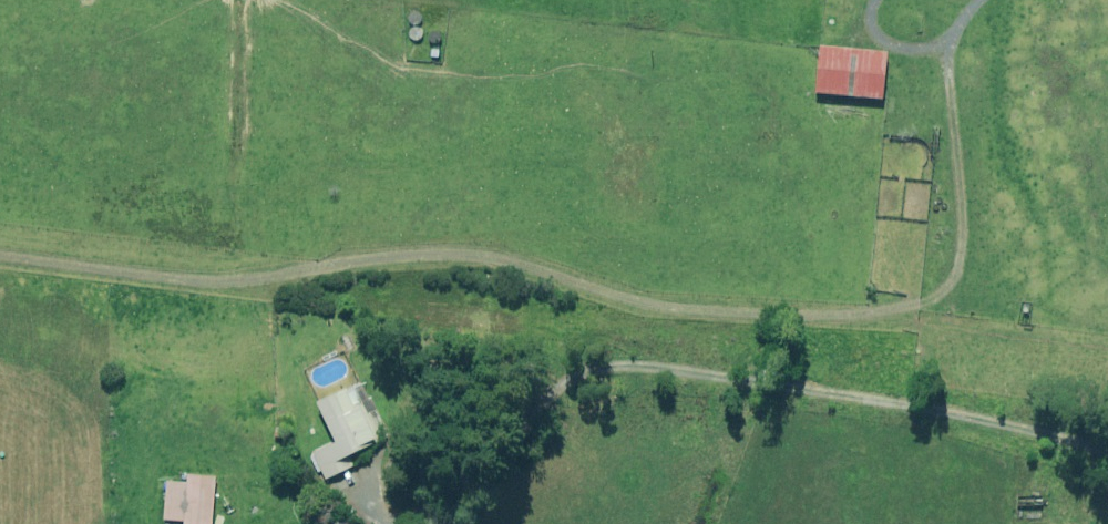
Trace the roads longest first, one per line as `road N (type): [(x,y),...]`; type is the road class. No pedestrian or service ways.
road 1 (track): [(961,23),(950,76),(963,249),(948,289),(922,303),(827,315),(691,310),(471,256),(224,281),(0,254)]
road 2 (track): [(982,0),(950,35),(903,48),(876,28),(876,0)]

